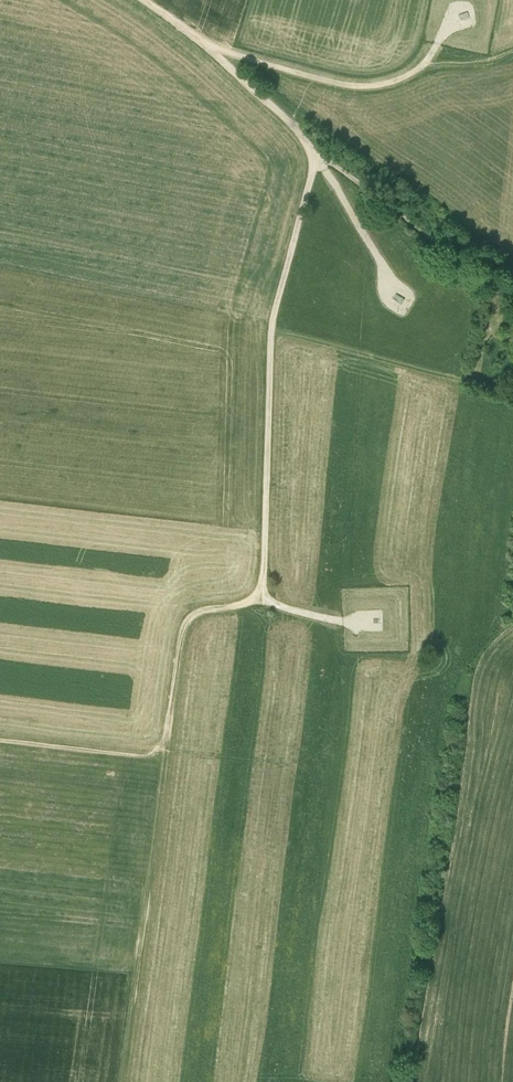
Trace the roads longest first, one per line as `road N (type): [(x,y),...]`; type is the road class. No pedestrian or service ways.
road 1 (track): [(263,587),(272,327),(314,151)]
road 2 (track): [(512,293),(314,151),(202,44)]
road 3 (track): [(0,740),(160,758),(186,621),(202,609),(248,605),(263,587)]
road 4 (track): [(120,1081),(160,758)]
road 5 (track): [(434,50),(405,78),(363,87),(202,44)]

